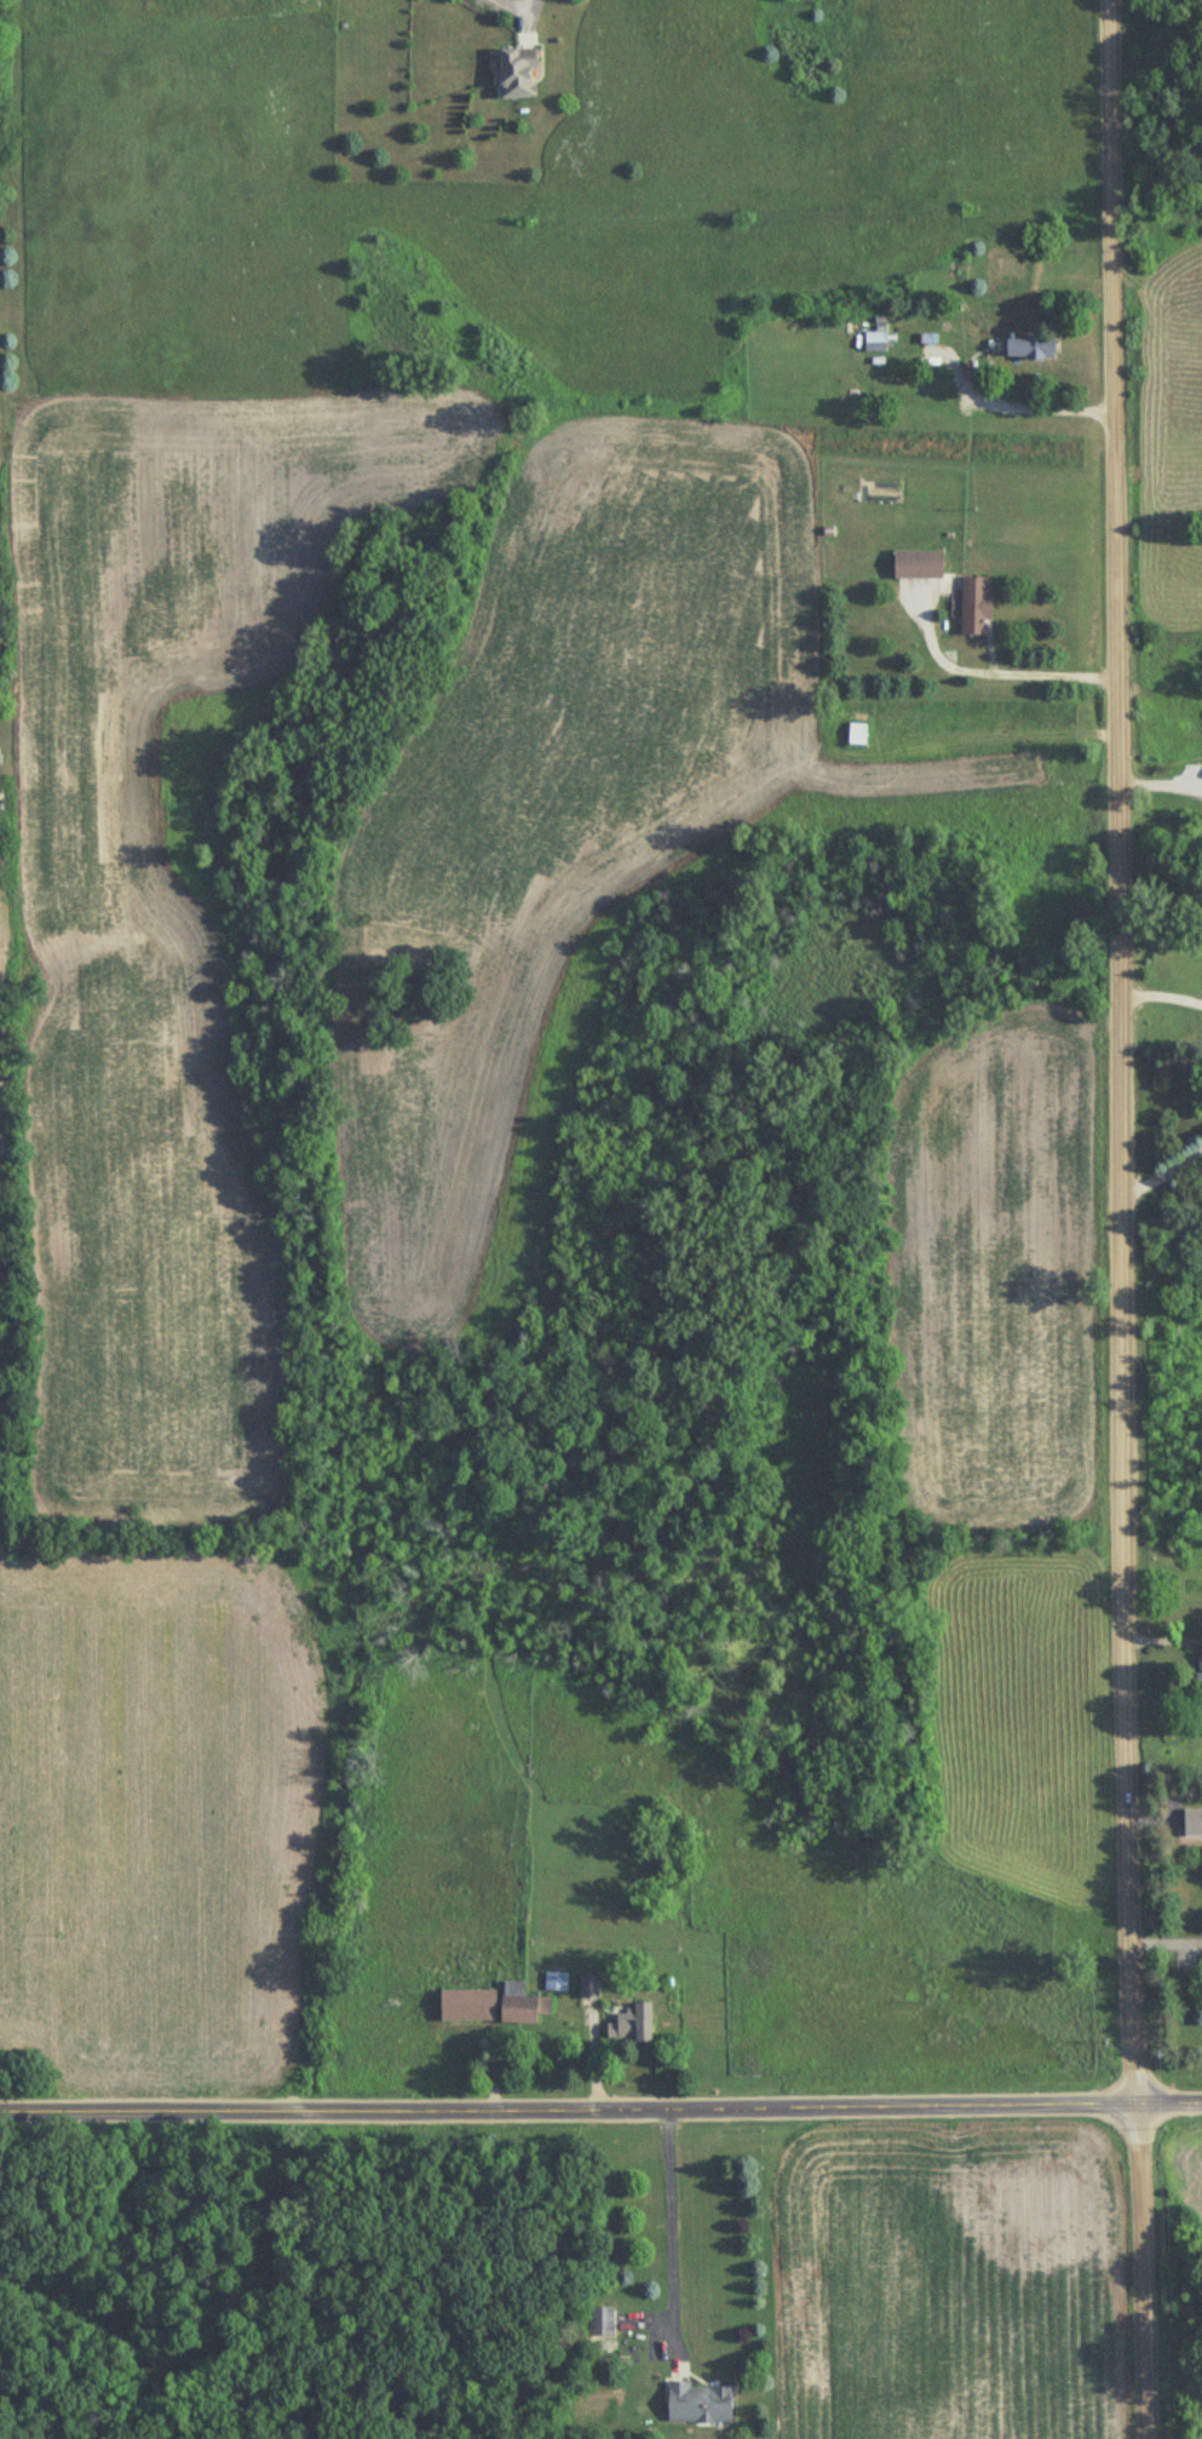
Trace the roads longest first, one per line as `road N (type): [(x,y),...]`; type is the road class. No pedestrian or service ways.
road 1 (residential): [(1140,2438),(1105,0)]
road 2 (residential): [(0,2110),(1201,2101)]

